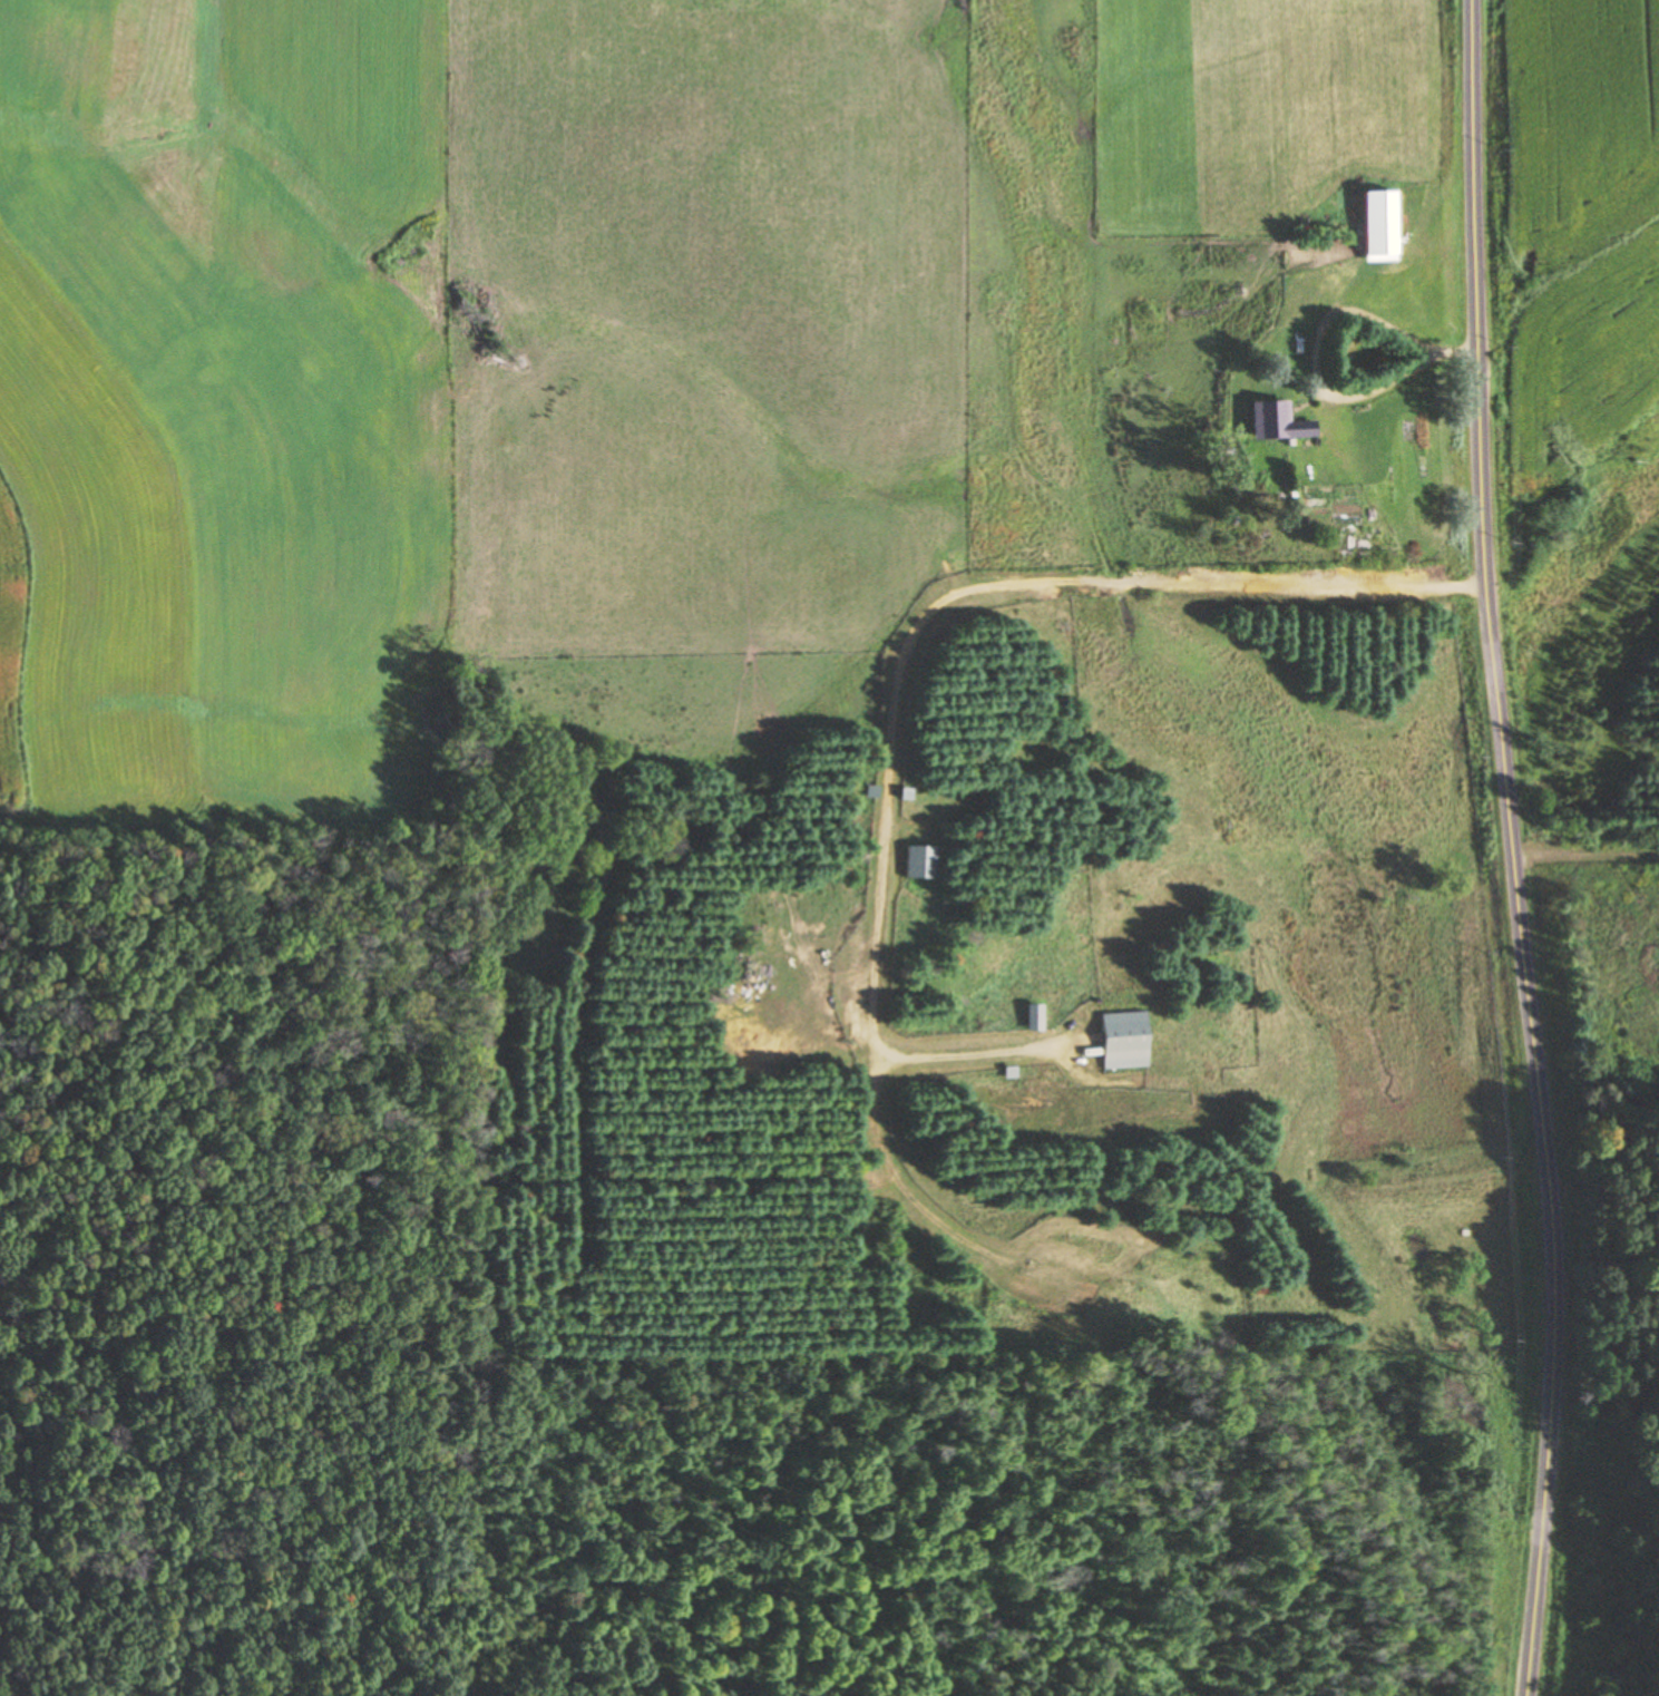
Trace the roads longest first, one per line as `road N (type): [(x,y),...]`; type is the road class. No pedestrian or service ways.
road 1 (secondary): [(1527,1695),(1549,1266),(1493,699),(1480,479),(1471,0)]

